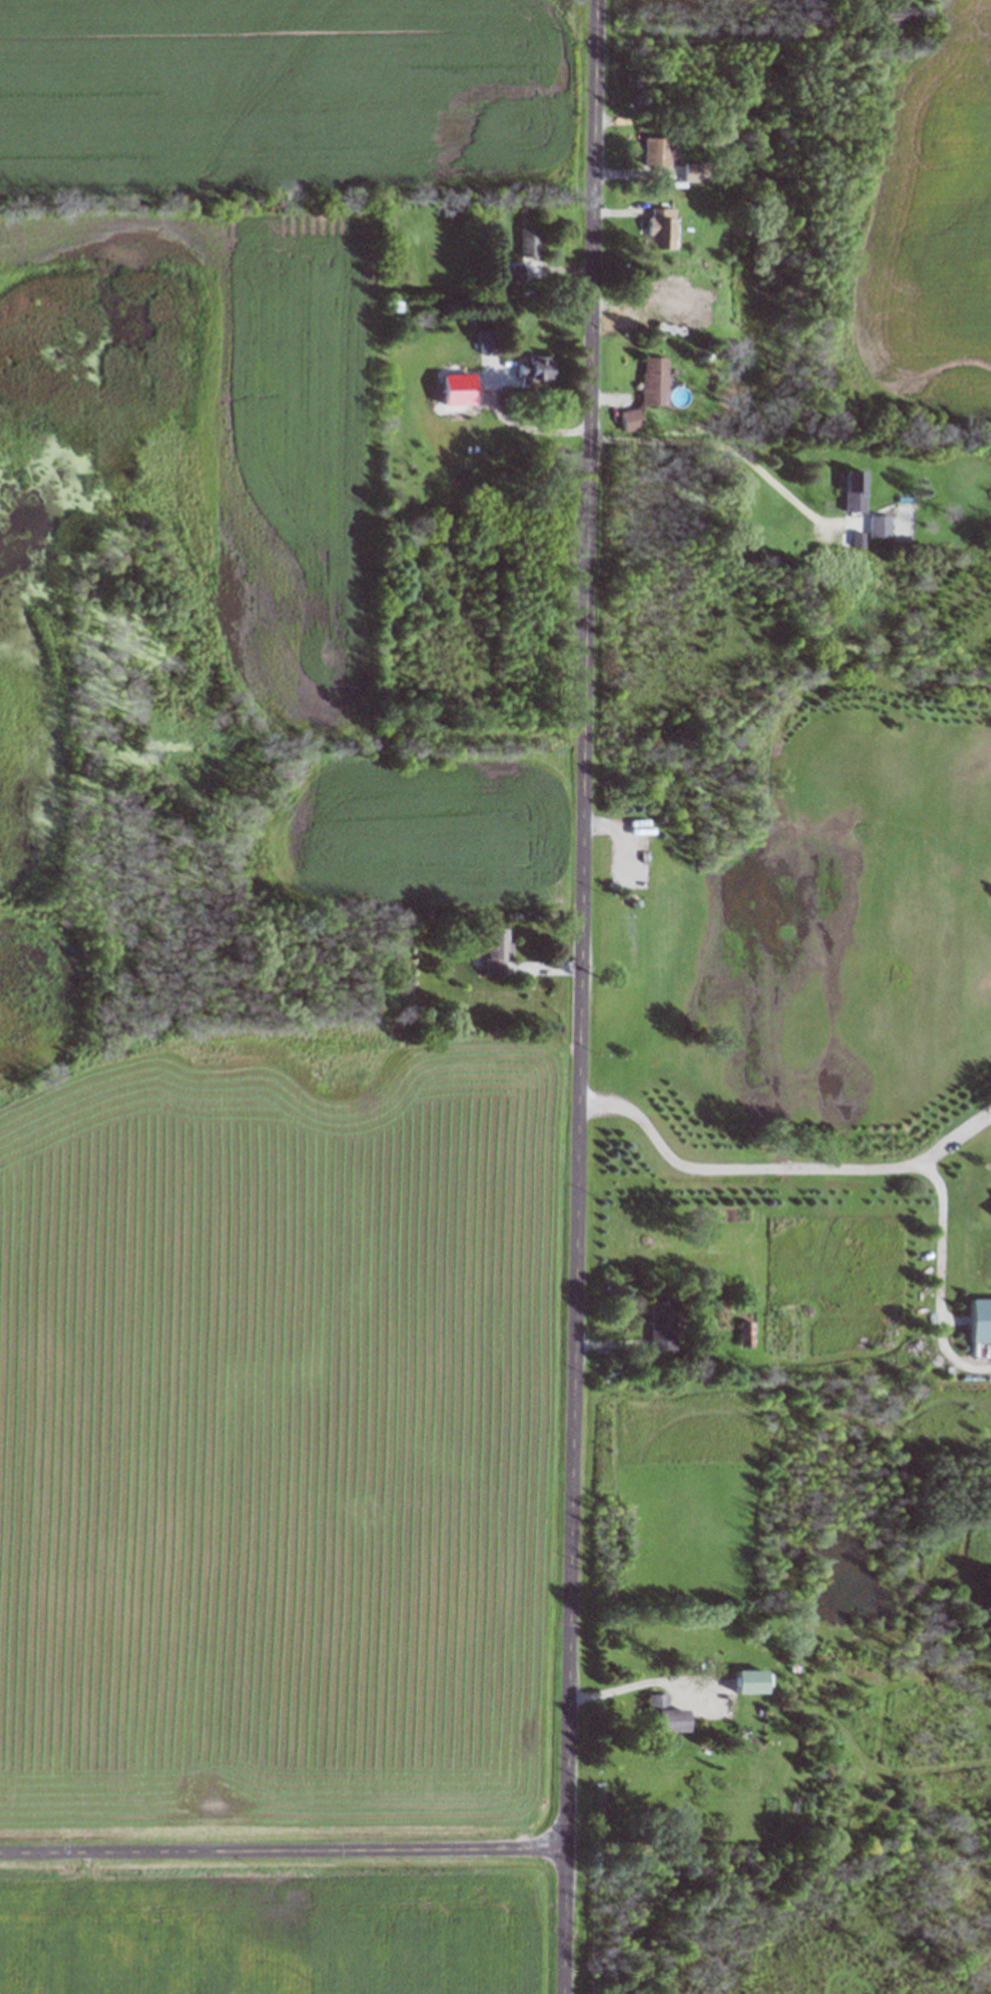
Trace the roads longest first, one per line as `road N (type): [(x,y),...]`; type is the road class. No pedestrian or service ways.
road 1 (residential): [(598,0),(564,1993)]
road 2 (residential): [(0,1851),(566,1845)]

